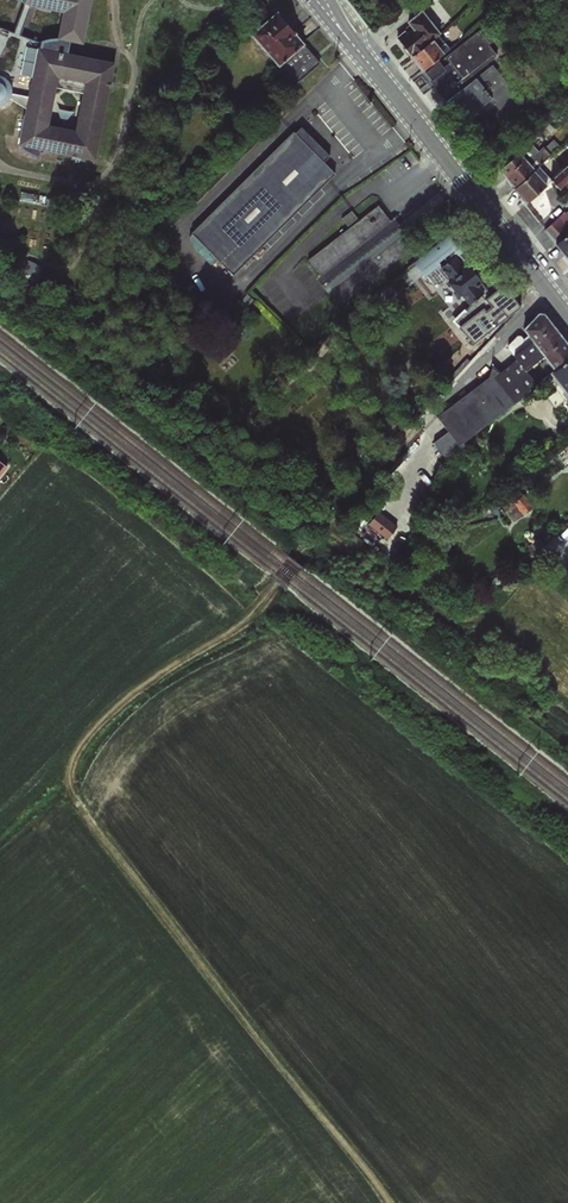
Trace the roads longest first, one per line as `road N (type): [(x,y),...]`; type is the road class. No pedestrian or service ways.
road 1 (track): [(337,513),(248,621),(111,709),(86,739),(72,785),(113,850),(392,1202)]
road 2 (tertiary): [(319,0),(548,290)]
road 3 (unclassified): [(548,290),(337,513)]

